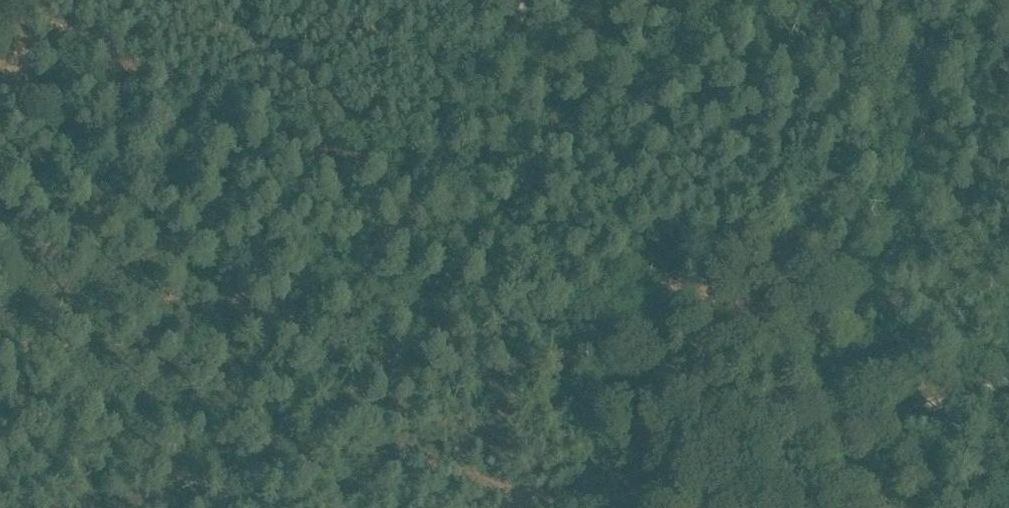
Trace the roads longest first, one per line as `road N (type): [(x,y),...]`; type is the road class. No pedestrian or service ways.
road 1 (track): [(1008,378),(638,481)]
road 2 (track): [(678,507),(638,481),(561,507)]

